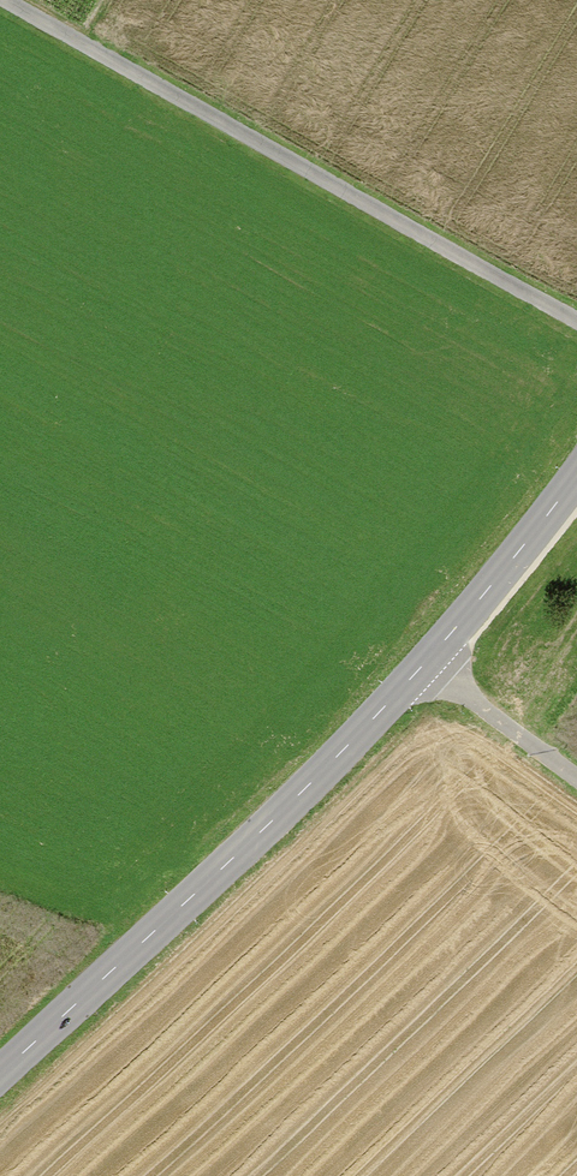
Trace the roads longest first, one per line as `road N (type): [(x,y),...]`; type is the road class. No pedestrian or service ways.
road 1 (tertiary): [(576,472),(436,669),(0,1078)]
road 2 (track): [(15,0),(576,320)]
road 3 (track): [(436,669),(576,771)]

